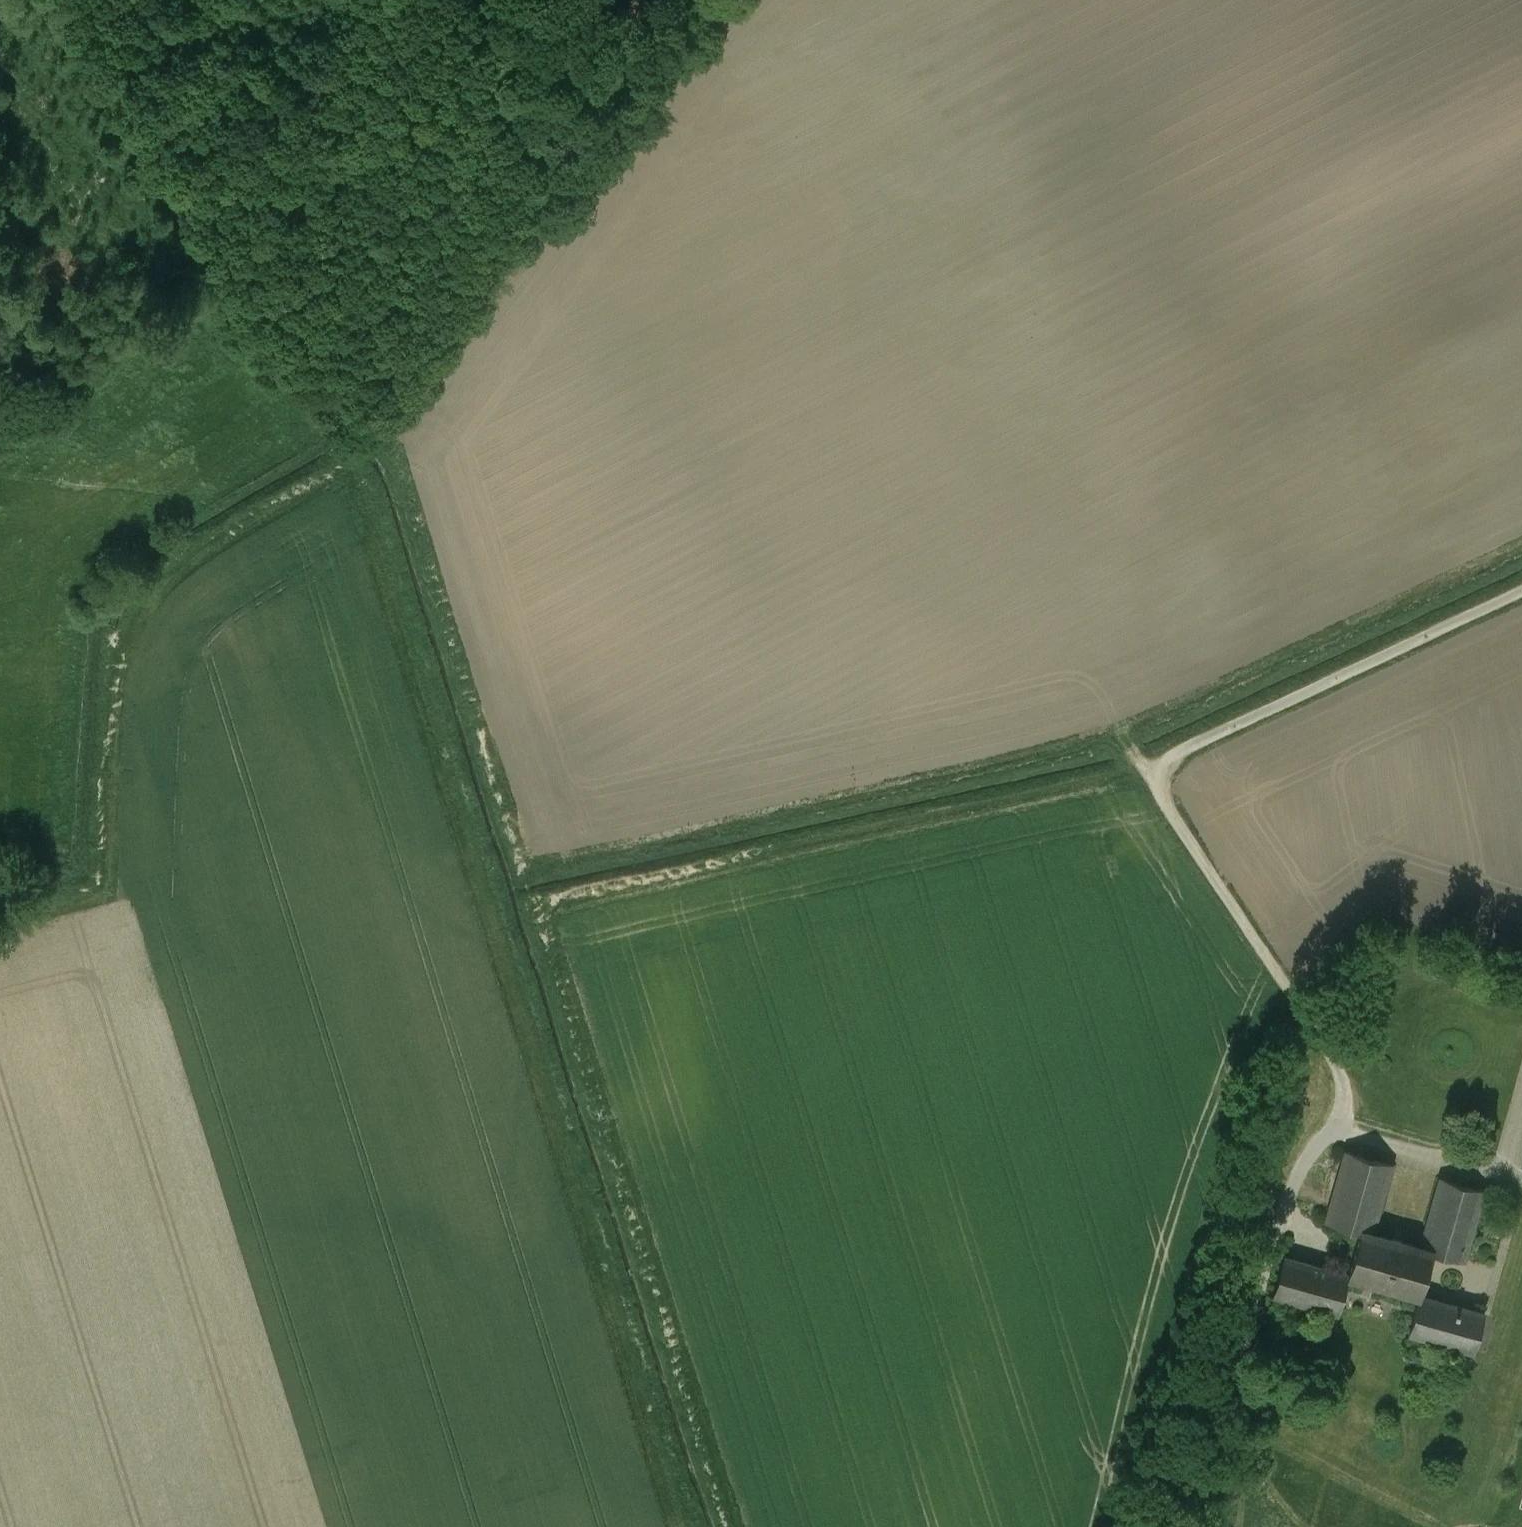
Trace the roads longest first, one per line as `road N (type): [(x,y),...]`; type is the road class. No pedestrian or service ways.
road 1 (unclassified): [(1182,1526),(1295,1183),(1310,1152),(1341,1119),(1345,1089),(1164,799),(1156,769),(1172,750),(1521,587)]

